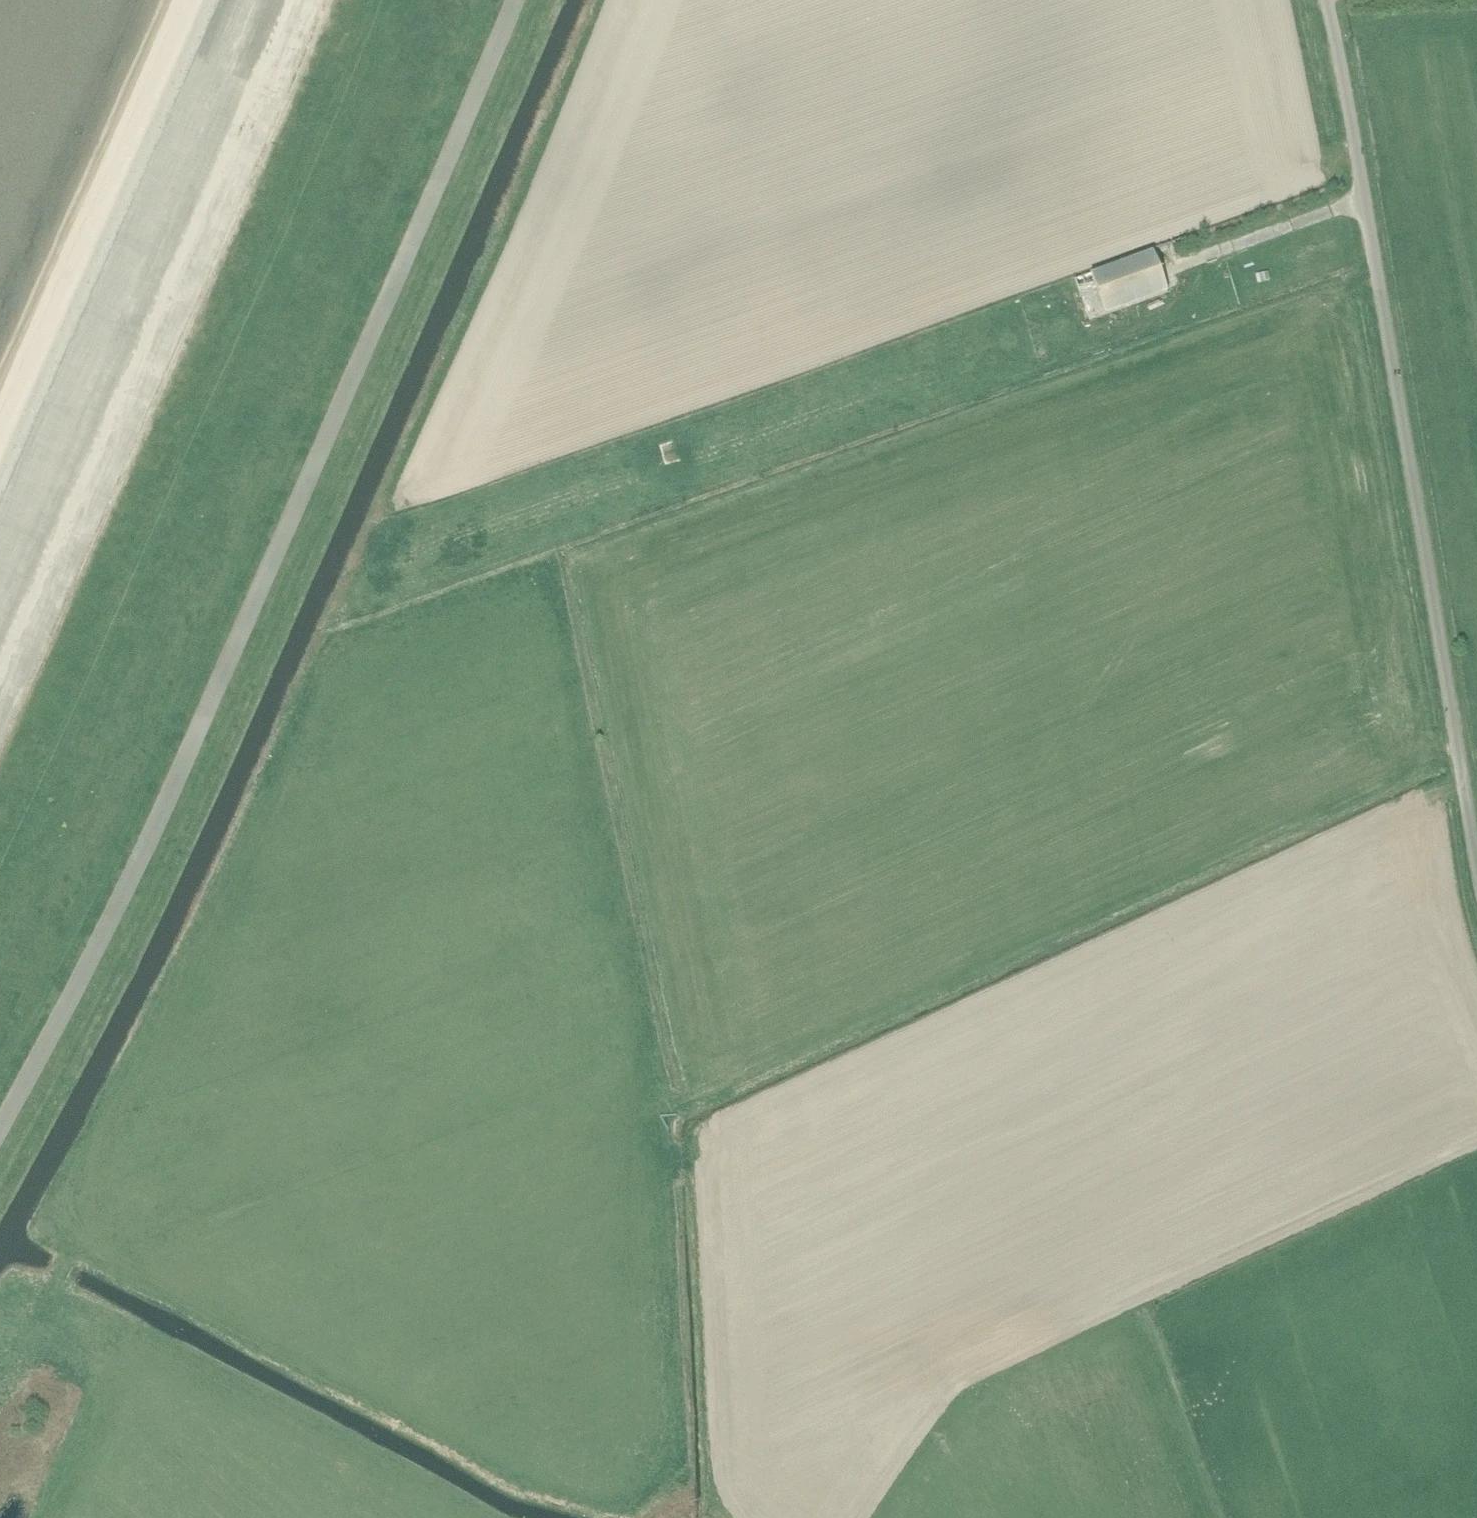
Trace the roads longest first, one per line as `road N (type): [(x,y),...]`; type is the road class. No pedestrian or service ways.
road 1 (unclassified): [(0,1123),(80,982),(186,756),(514,0)]
road 2 (unclassified): [(1476,866),(1326,0)]

